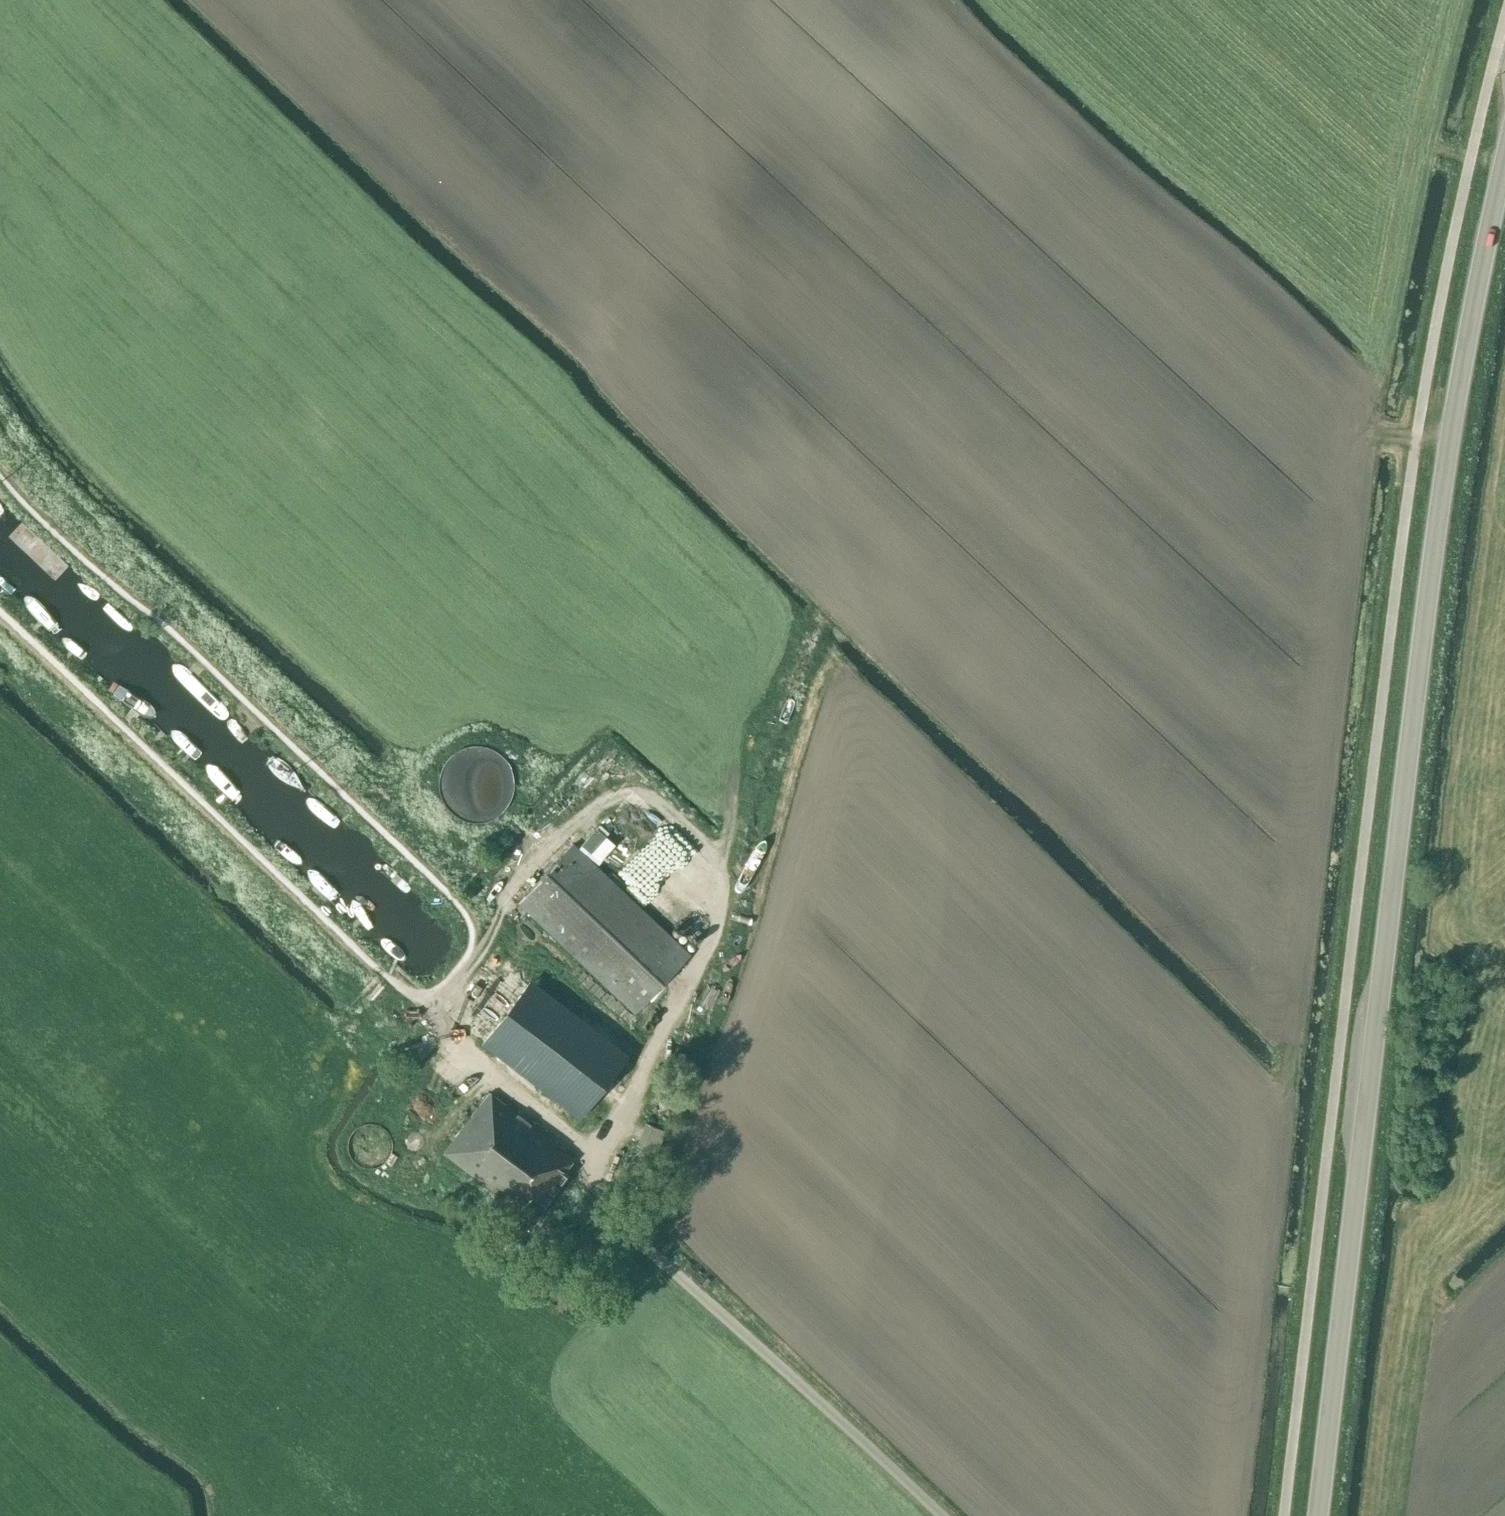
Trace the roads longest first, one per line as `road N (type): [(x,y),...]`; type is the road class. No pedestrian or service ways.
road 1 (secondary): [(1320,1515),(1444,476),(1504,161)]
road 2 (unclassified): [(937,1515),(633,1226)]

